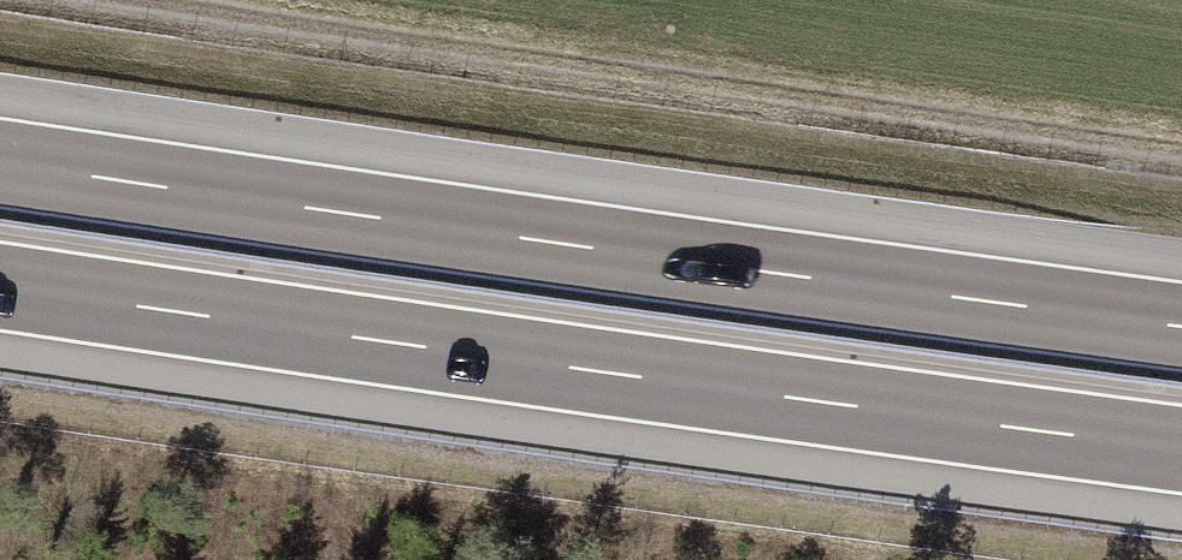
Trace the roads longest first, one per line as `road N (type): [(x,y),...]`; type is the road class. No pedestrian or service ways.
road 1 (motorway): [(1181,327),(0,163)]
road 2 (motorway): [(0,285),(1181,448)]
road 3 (track): [(144,0),(1181,155)]

